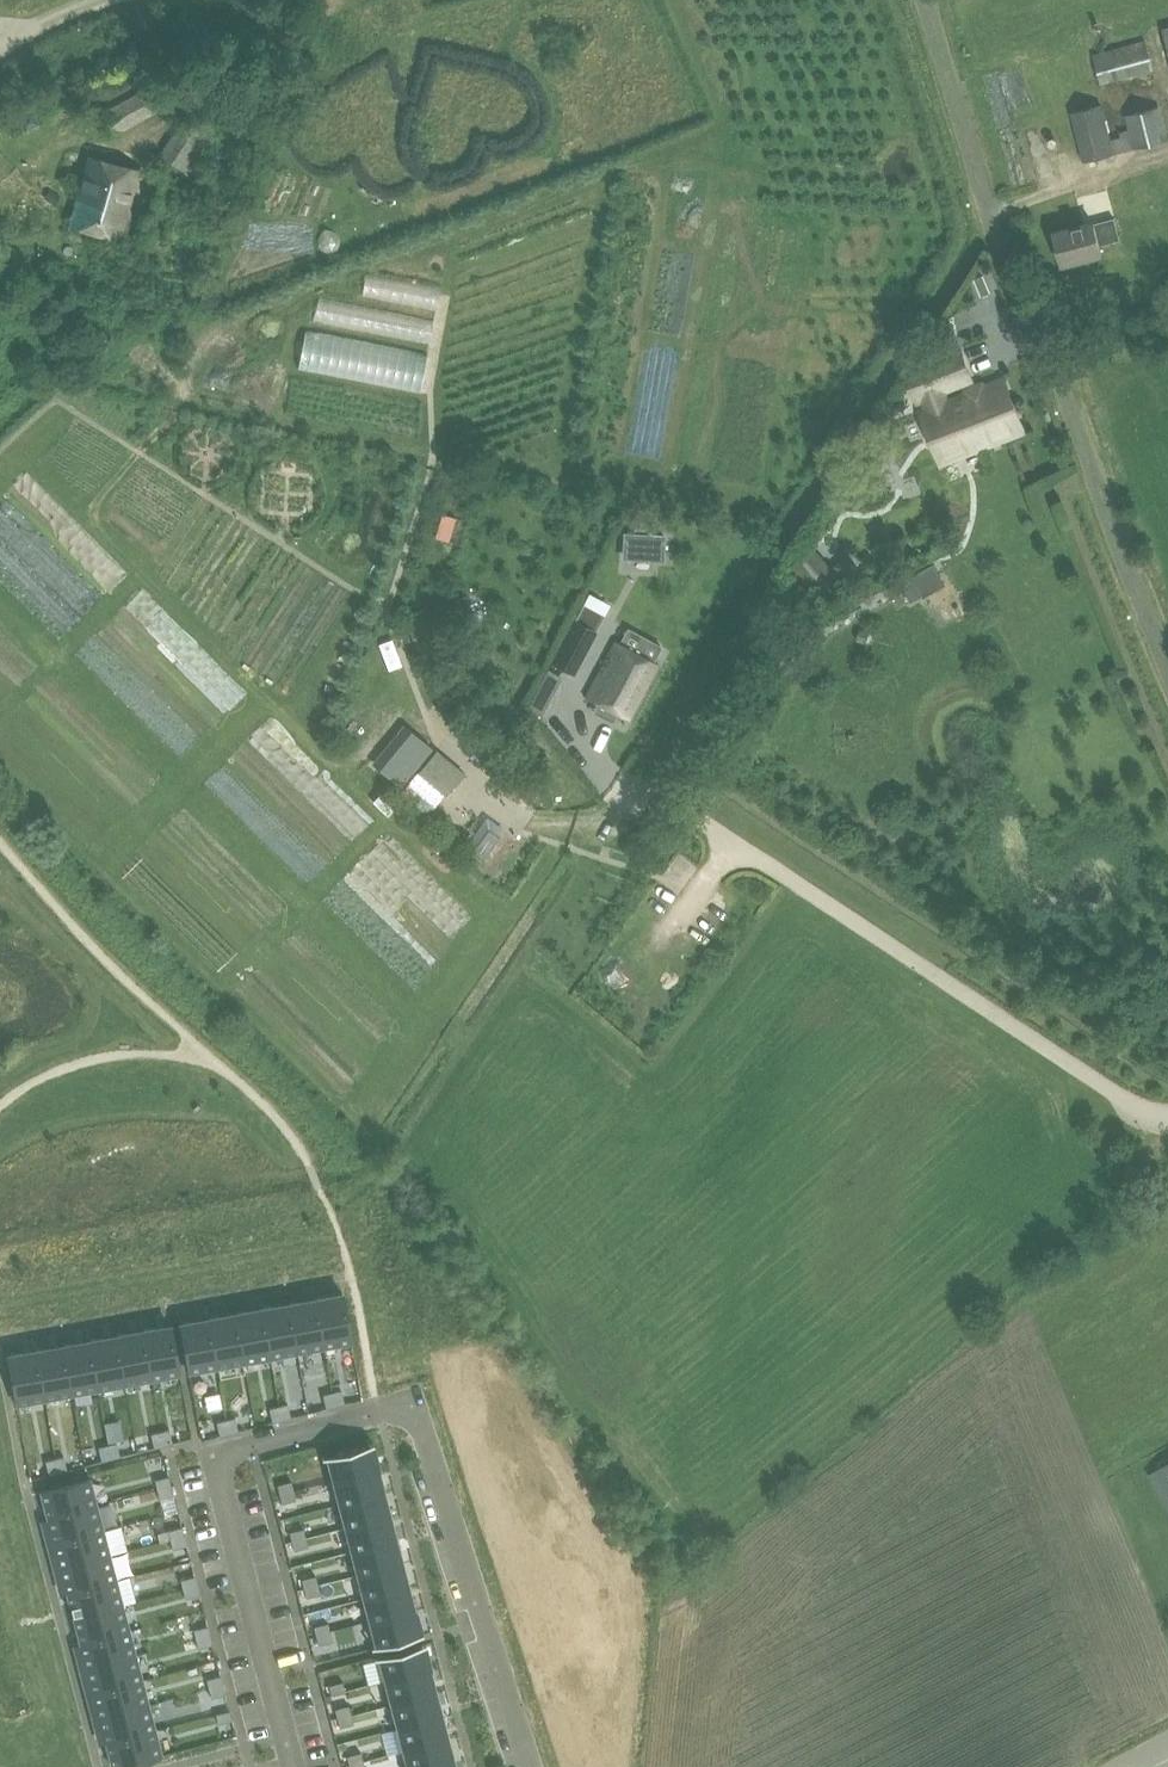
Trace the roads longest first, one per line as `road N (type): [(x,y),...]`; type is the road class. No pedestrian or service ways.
road 1 (residential): [(295,1766),(215,1455),(413,1405),(526,1766)]
road 2 (unclassified): [(987,211),(1167,656)]
road 3 (track): [(921,0),(987,211)]
road 4 (unclassified): [(0,47),(112,0)]

